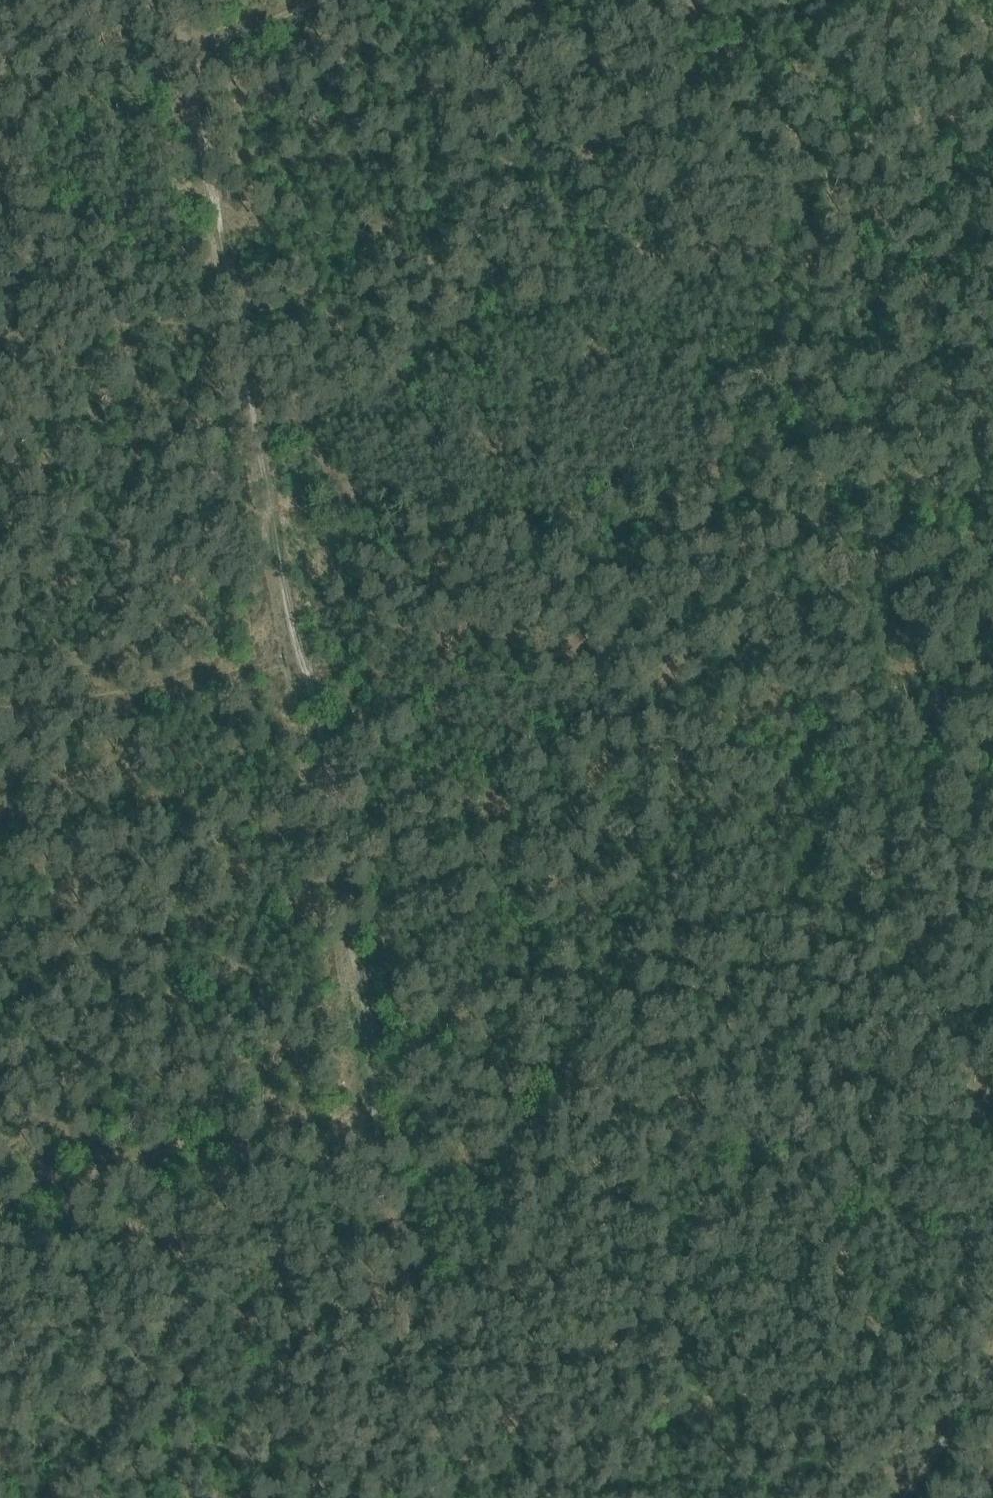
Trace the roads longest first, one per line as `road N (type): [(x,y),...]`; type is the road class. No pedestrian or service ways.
road 1 (track): [(917,1497),(992,1378)]

